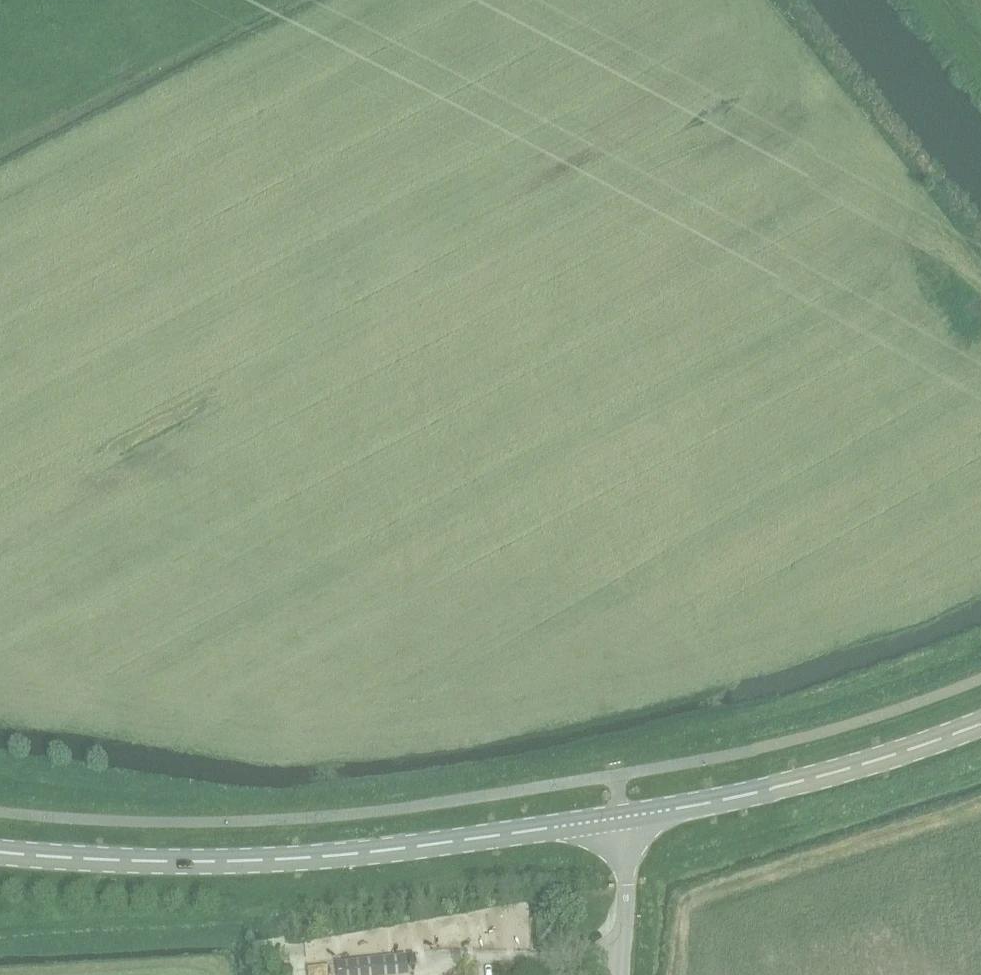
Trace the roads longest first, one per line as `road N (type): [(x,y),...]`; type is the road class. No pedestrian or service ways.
road 1 (secondary): [(0,851),(154,863),(332,858),(626,819)]
road 2 (secondary): [(626,819),(872,767),(980,728)]
road 3 (unclassified): [(621,974),(626,819)]

